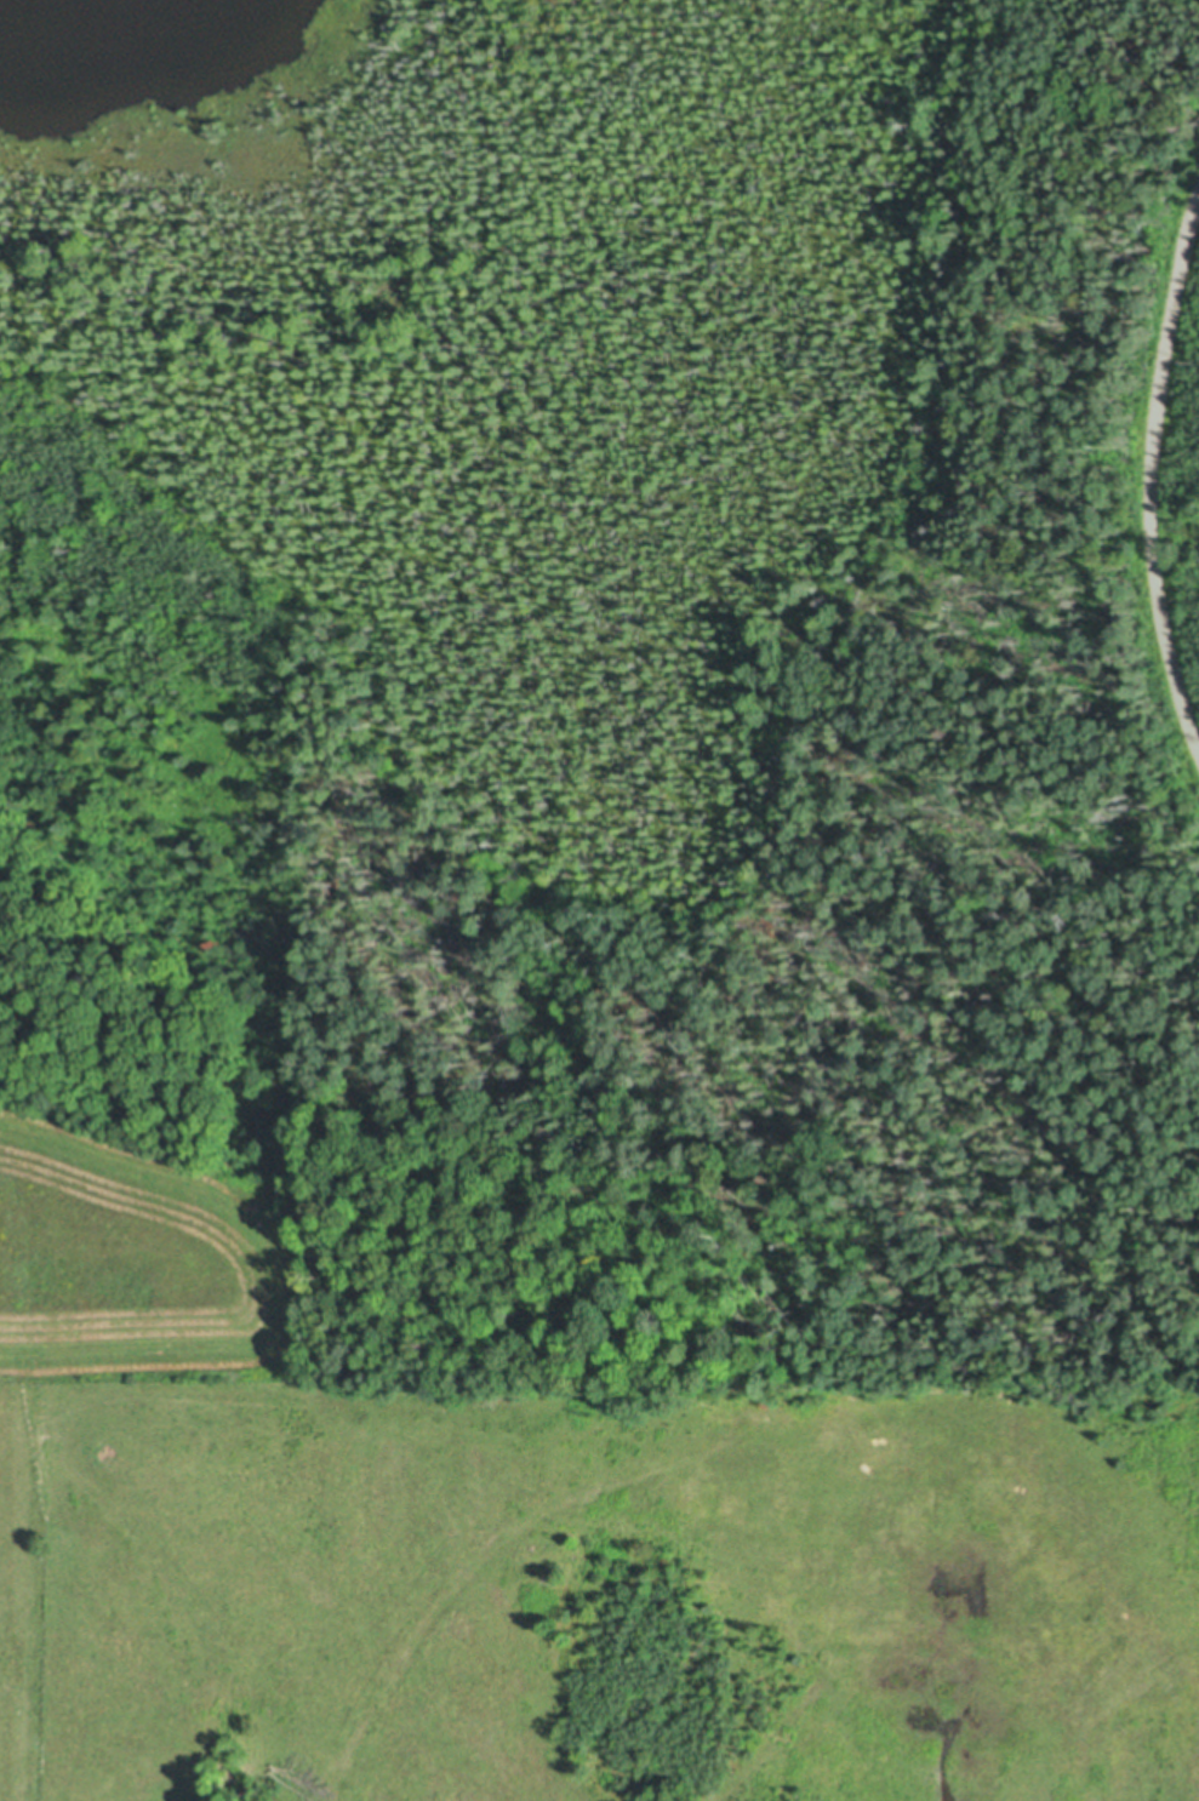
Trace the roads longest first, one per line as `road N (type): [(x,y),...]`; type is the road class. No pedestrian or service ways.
road 1 (track): [(1198,178),(1147,338),(1143,564),(1167,694),(1198,766)]

